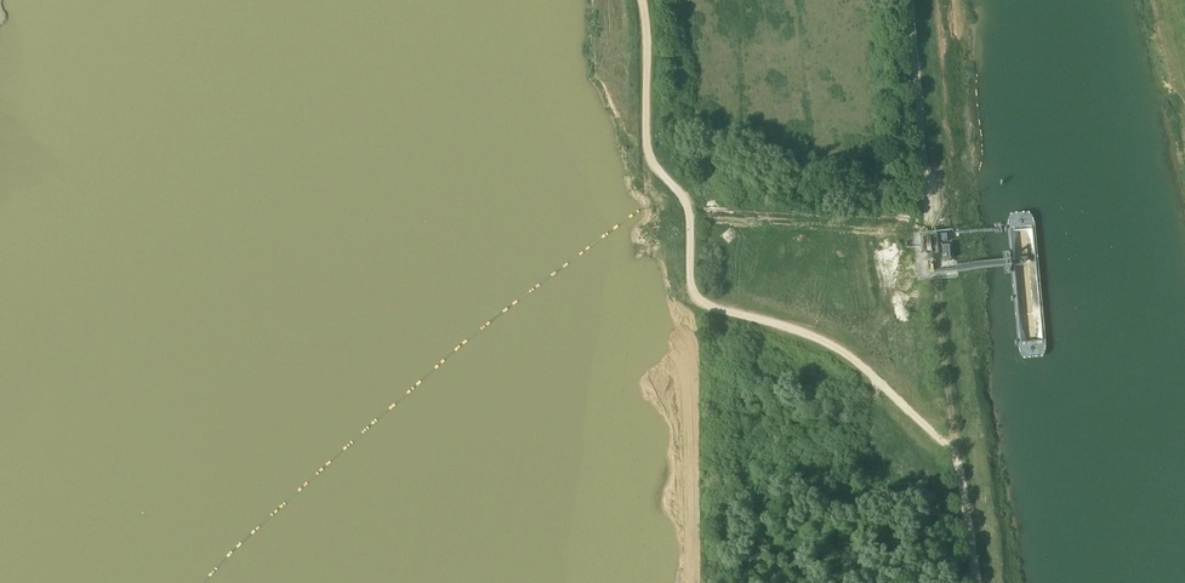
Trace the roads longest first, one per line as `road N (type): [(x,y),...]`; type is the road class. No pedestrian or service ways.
road 1 (track): [(953,441),(855,361),(691,294),(686,199),(647,159),(642,0)]
road 2 (track): [(953,441),(908,0)]
road 3 (track): [(977,582),(953,441)]

